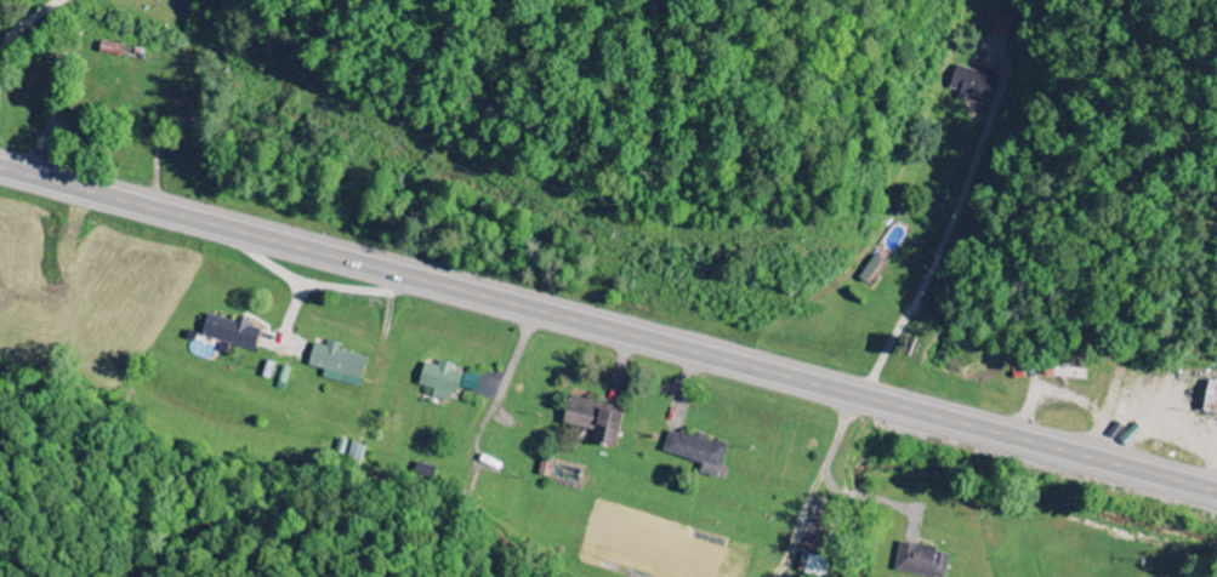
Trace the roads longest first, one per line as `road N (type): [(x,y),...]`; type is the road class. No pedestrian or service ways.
road 1 (trunk): [(1216,491),(0,166)]

